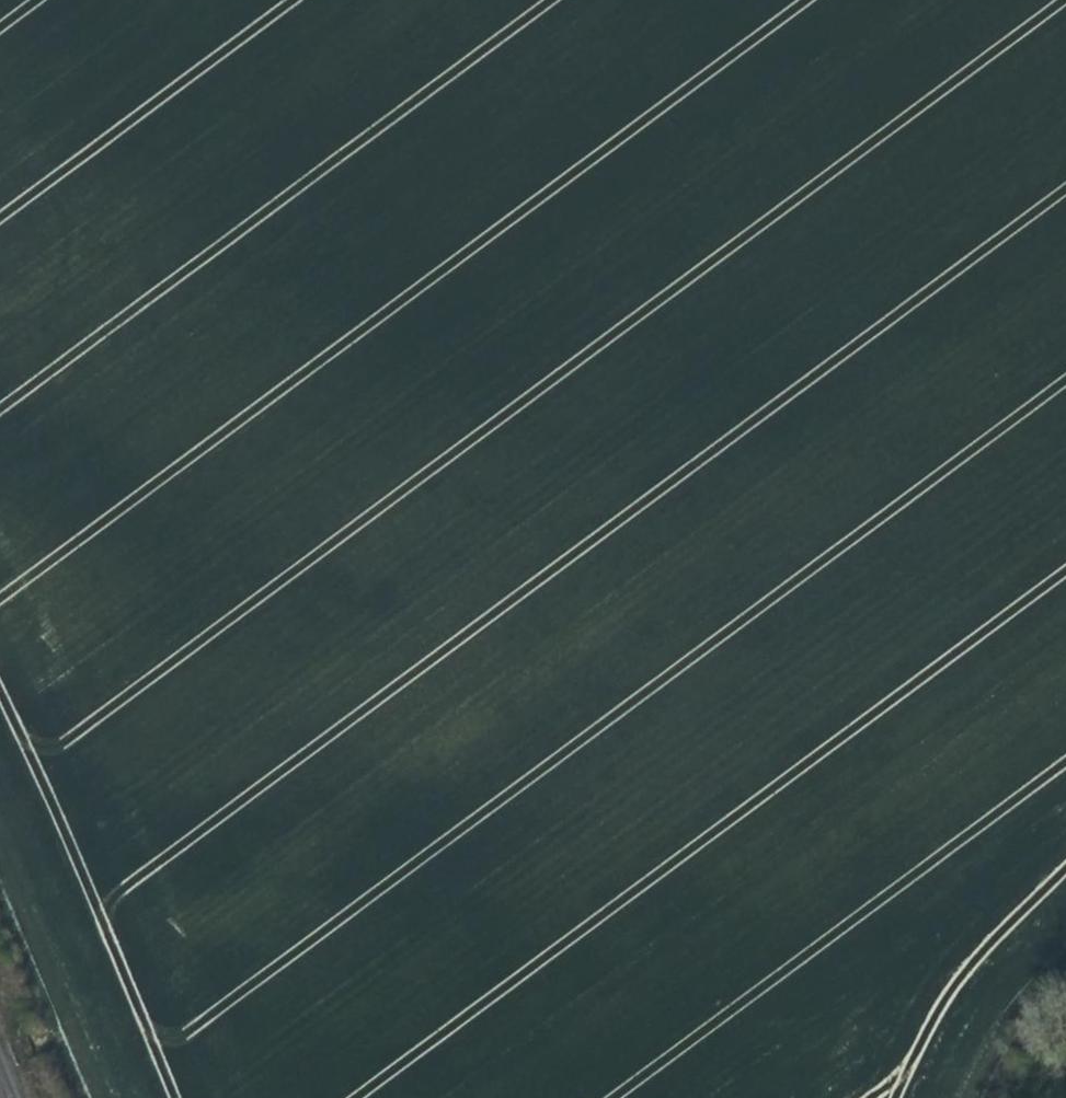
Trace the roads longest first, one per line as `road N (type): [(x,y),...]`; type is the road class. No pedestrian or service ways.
road 1 (track): [(1065,860),(972,946),(918,1037),(899,1097)]
road 2 (track): [(0,872),(97,1097)]

